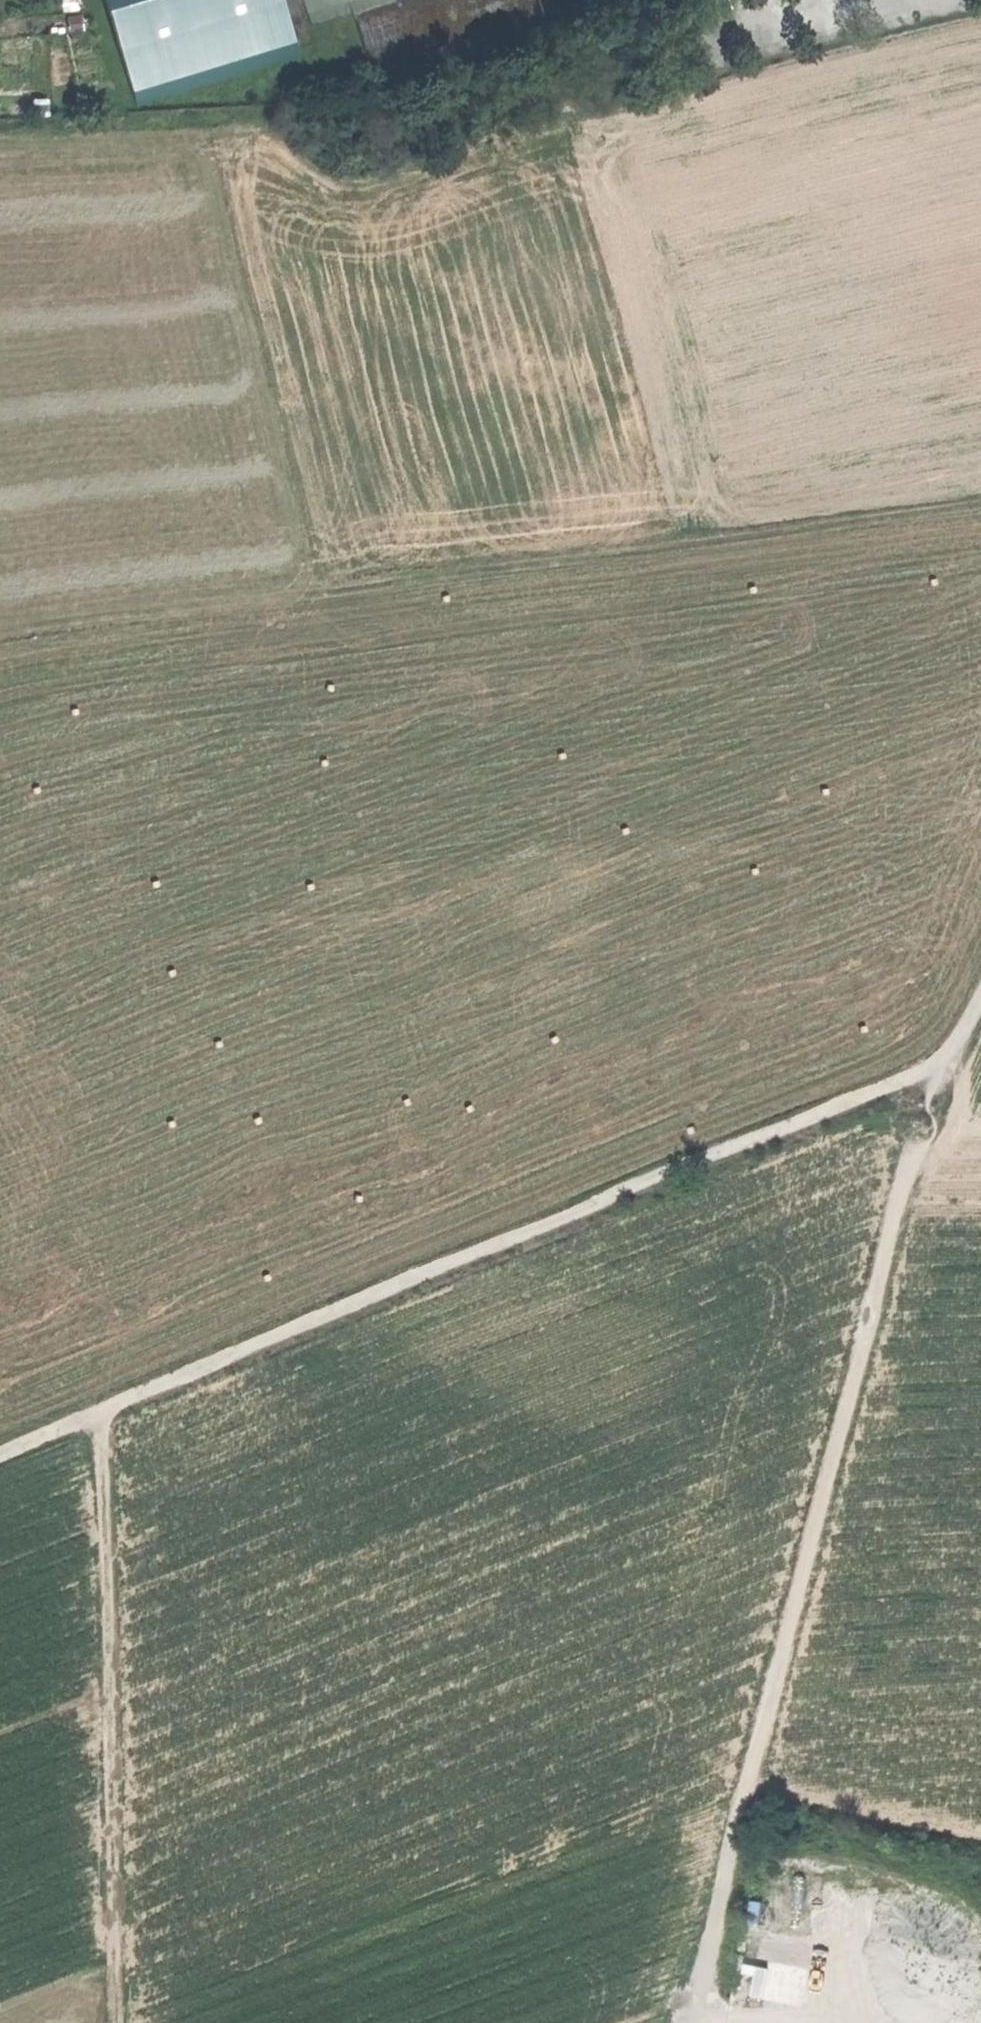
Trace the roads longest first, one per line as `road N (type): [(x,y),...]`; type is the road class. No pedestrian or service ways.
road 1 (track): [(980,990),(948,1064),(856,1361),(751,1777),(700,2022)]
road 2 (track): [(0,1453),(948,1064)]
road 3 (track): [(97,1414),(113,2022)]

